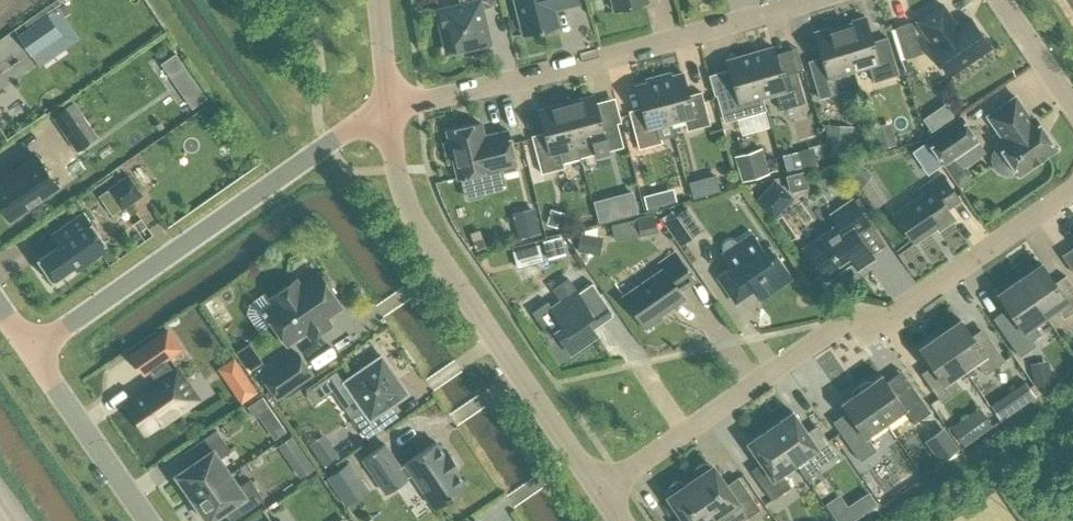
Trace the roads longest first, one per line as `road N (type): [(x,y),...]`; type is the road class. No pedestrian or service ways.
road 1 (residential): [(602,491),(850,322),(879,323),(1072,191)]
road 2 (unclassified): [(602,491),(412,218),(396,170),(390,106)]
road 3 (residential): [(33,352),(371,112),(390,106)]
road 4 (residential): [(390,106),(807,0)]
road 5 (residential): [(33,352),(149,520)]
road 6 (residential): [(1072,103),(1001,0)]

